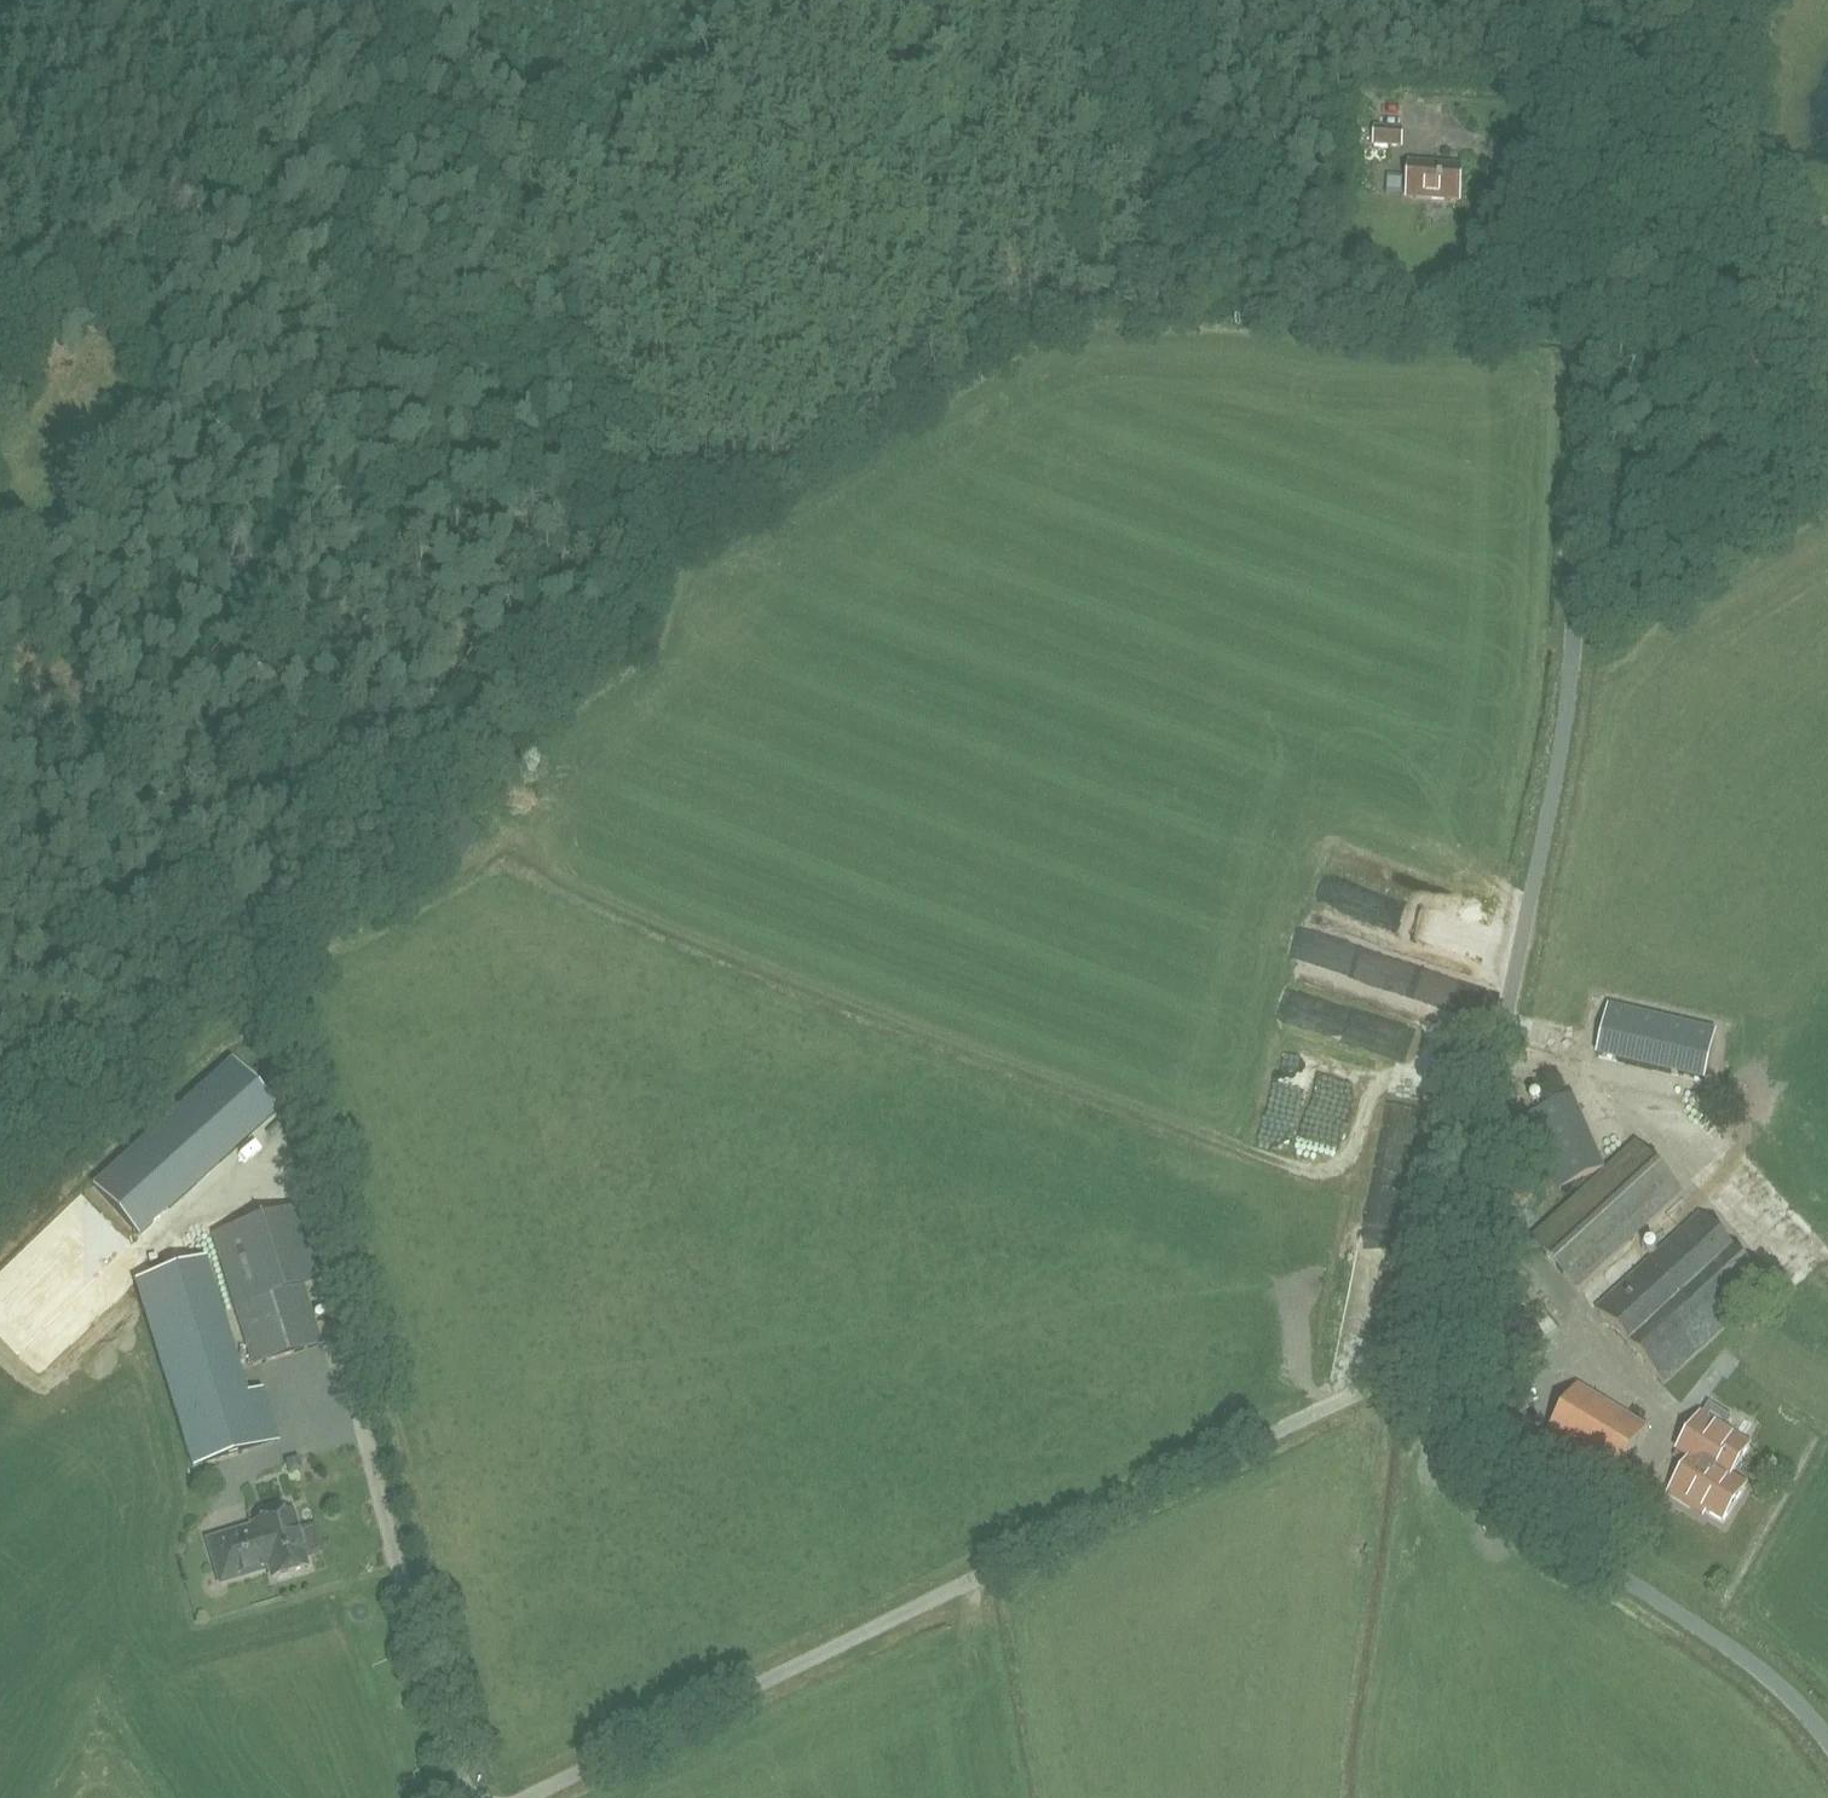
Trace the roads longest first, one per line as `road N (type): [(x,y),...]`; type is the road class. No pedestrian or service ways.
road 1 (unclassified): [(1443,1351),(1457,1227),(1552,843),(1581,627),(1608,147),(1666,0)]
road 2 (unclassified): [(508,1797),(1443,1351)]
road 3 (unclassified): [(1827,1725),(1789,1673),(1558,1521),(1518,1484),(1461,1405),(1443,1351)]

